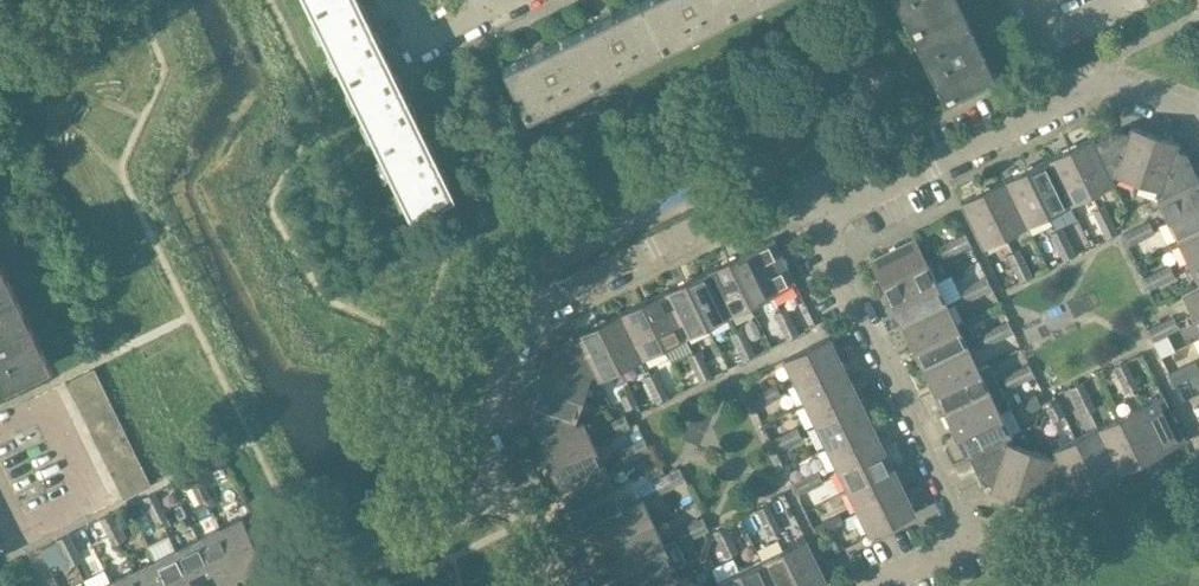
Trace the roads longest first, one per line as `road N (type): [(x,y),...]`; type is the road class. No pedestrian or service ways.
road 1 (residential): [(508,487),(483,430),(521,315),(767,196),(813,224)]
road 2 (residential): [(813,224),(1084,91),(1106,89),(1198,119)]
road 3 (residential): [(974,540),(813,224)]
road 4 (residential): [(302,585),(508,487)]

